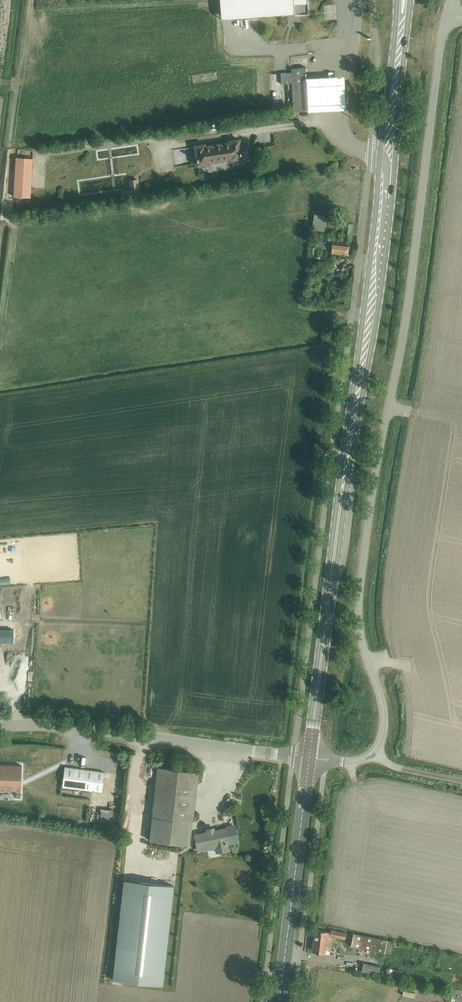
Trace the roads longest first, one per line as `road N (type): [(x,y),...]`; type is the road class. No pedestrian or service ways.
road 1 (unclassified): [(447,12),(359,600),(383,735),(374,753),(342,762)]
road 2 (primary): [(309,758),(403,17)]
road 3 (unclassified): [(0,726),(60,726),(254,752)]
road 4 (primary): [(279,1001),(309,758)]

